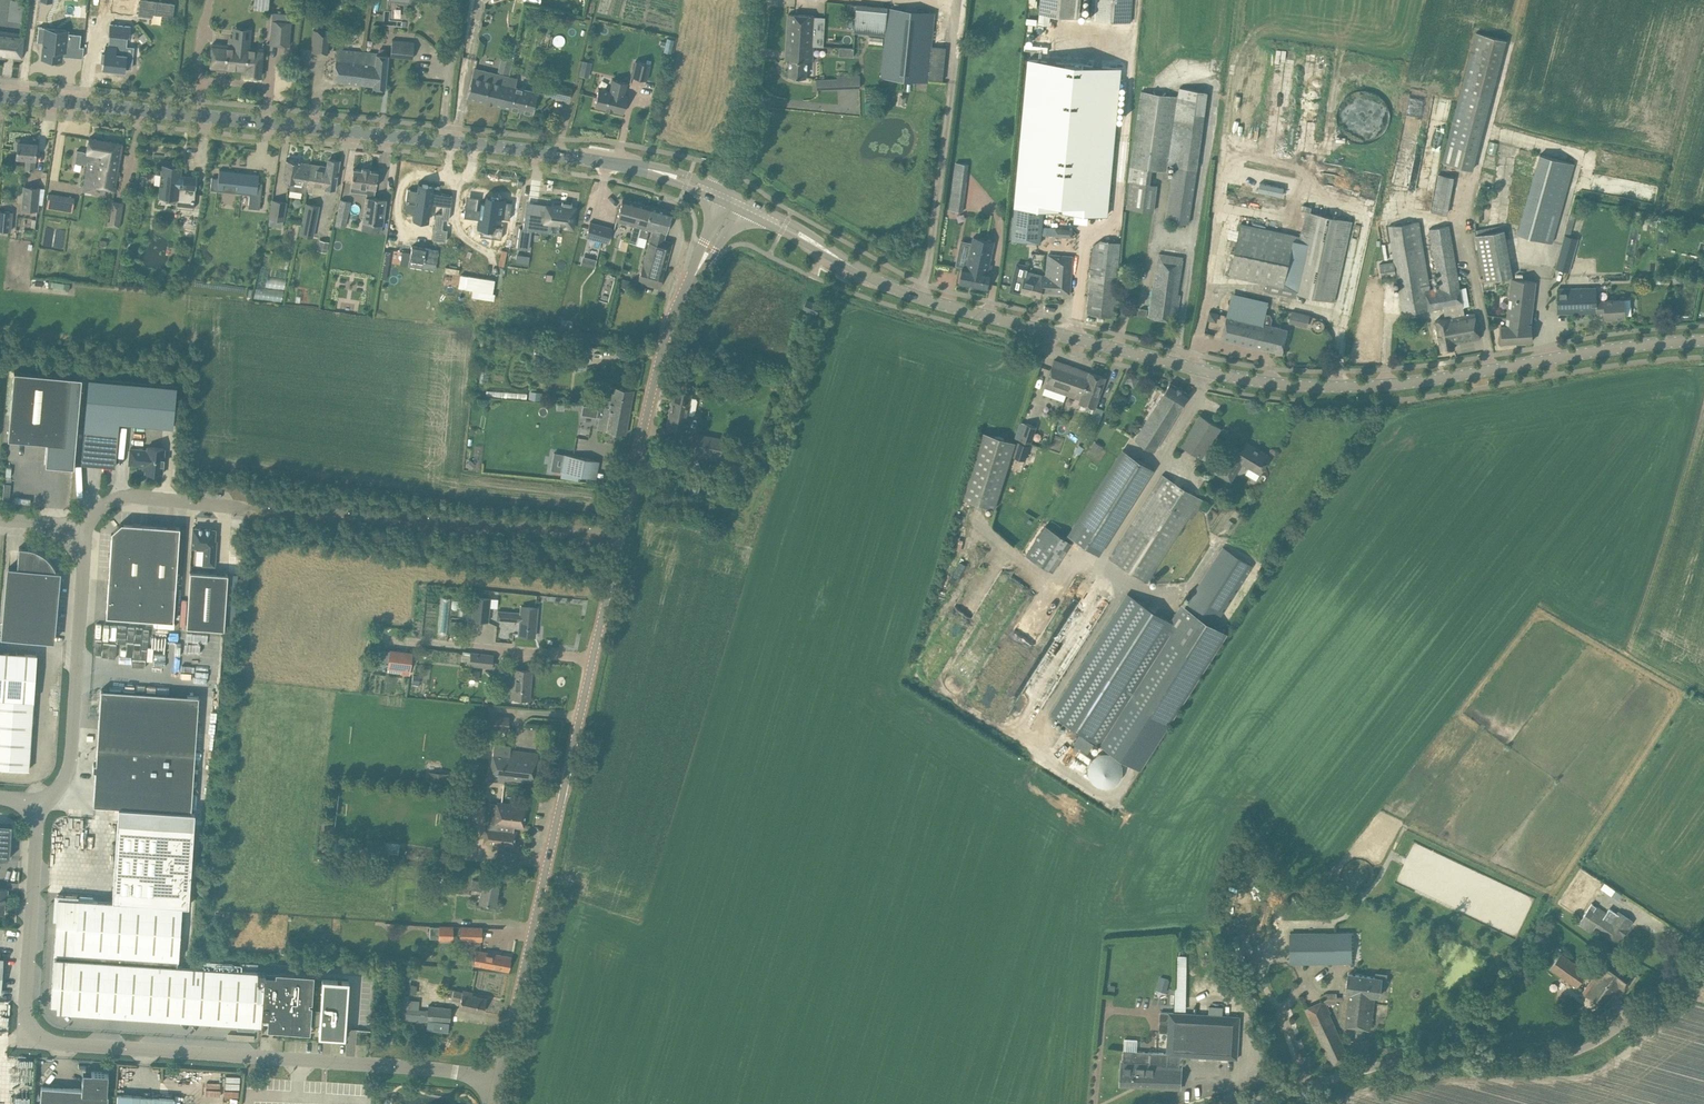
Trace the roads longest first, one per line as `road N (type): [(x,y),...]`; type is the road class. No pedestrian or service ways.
road 1 (tertiary): [(1703,341),(1405,383),(1255,381),(921,298),(734,201)]
road 2 (unclassified): [(498,1080),(664,343),(734,201)]
road 3 (tertiary): [(715,192),(650,170),(544,153),(0,95)]
road 4 (unclassified): [(498,1080),(34,1041),(23,1013),(38,801)]
road 5 (unclassified): [(1244,1103),(1407,1063),(1579,1052),(1626,1025),(1703,939)]
road 6 (track): [(921,298),(962,16)]
road 7 (unclassified): [(38,801),(68,775),(84,570),(77,532)]
road 8 (unclassified): [(715,192),(748,110),(762,0)]
road 9 (unclassified): [(77,532),(99,507),(121,498),(245,507)]

